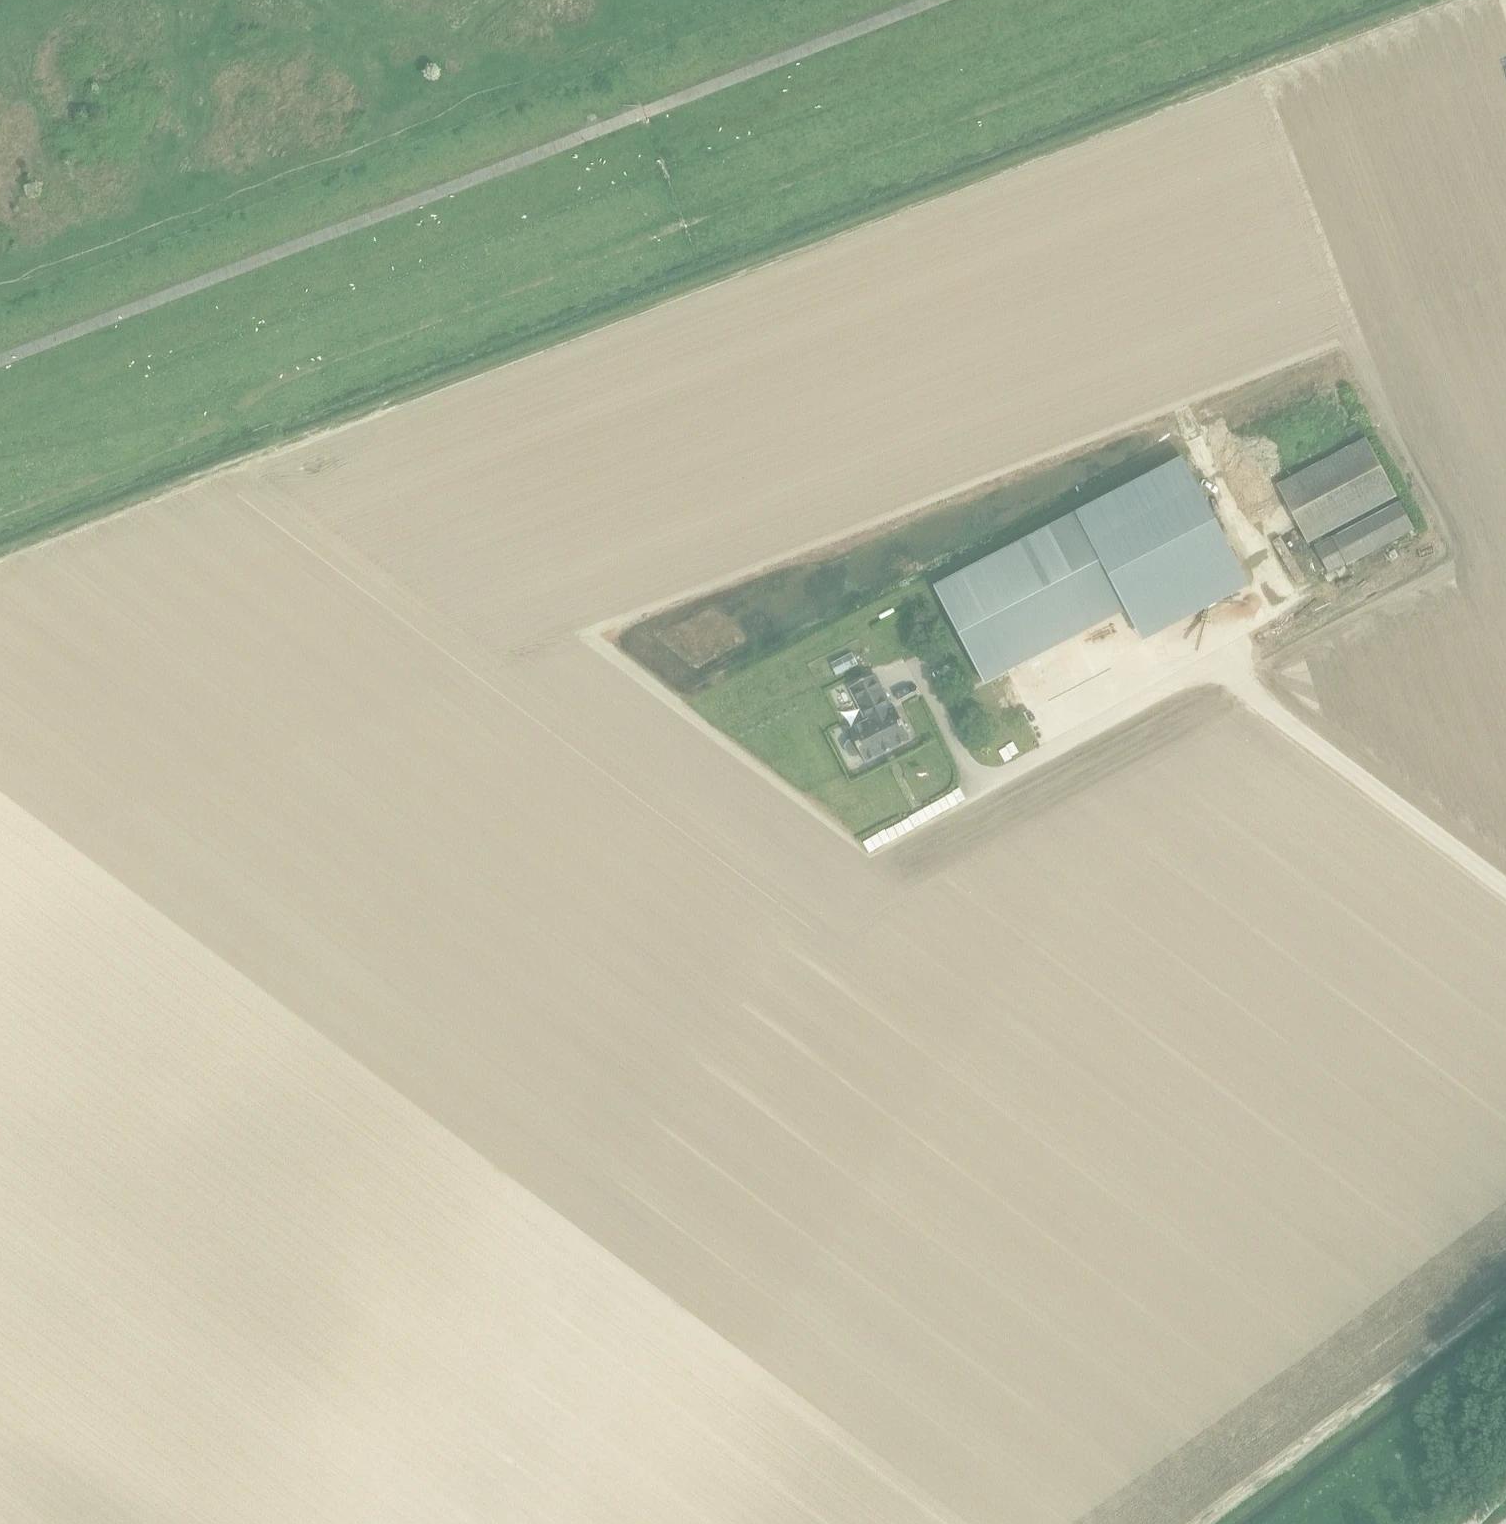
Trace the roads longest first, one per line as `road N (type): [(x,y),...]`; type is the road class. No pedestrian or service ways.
road 1 (track): [(1273,0),(260,393),(163,449),(0,513)]

